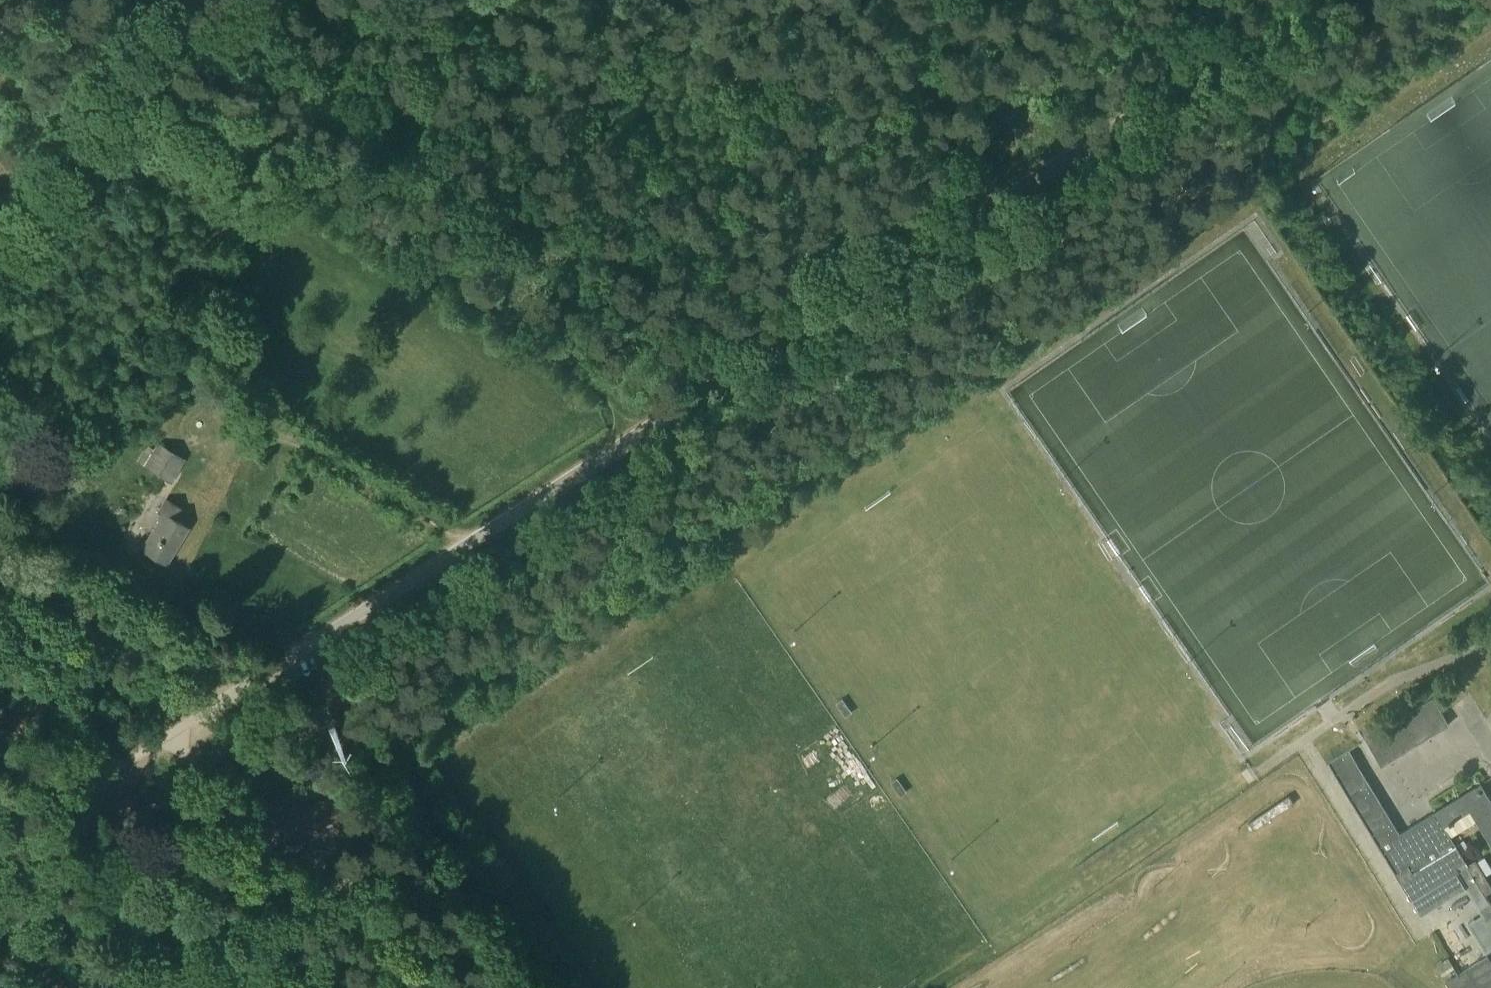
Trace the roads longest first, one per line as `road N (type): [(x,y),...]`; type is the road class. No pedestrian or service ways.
road 1 (unclassified): [(79,790),(1310,0)]
road 2 (track): [(79,790),(89,844),(147,987)]
road 3 (track): [(87,819),(0,914)]

